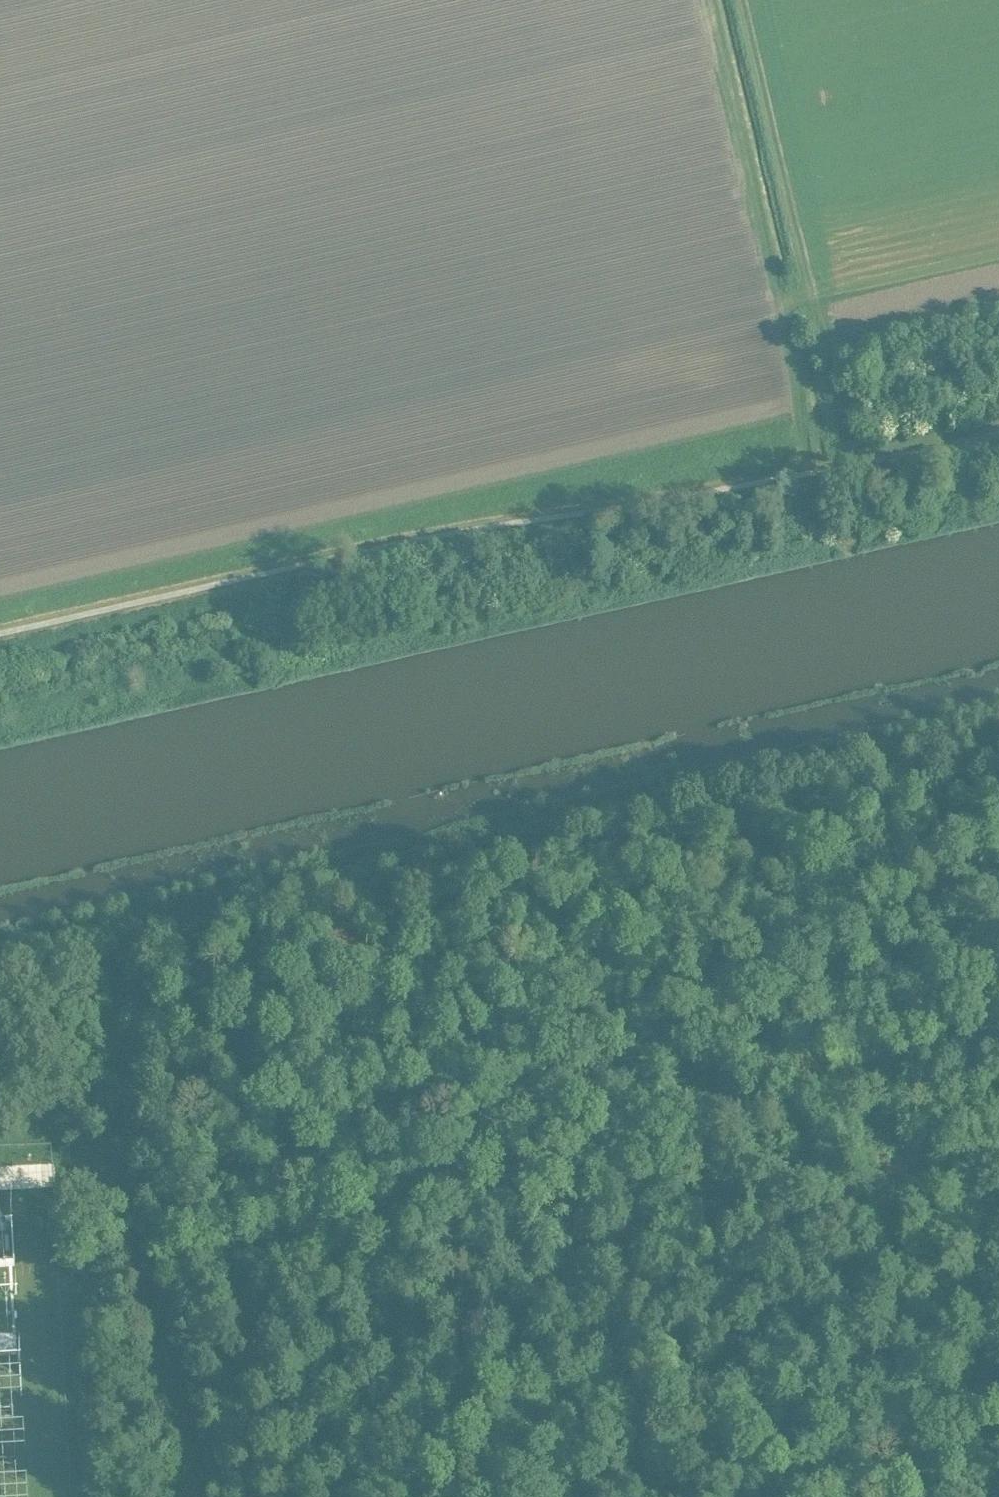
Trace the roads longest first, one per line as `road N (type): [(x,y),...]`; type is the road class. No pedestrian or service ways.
road 1 (track): [(170,1371),(622,1281),(927,1236),(998,1235)]
road 2 (track): [(189,1496),(164,1328),(115,1169),(52,1175)]

